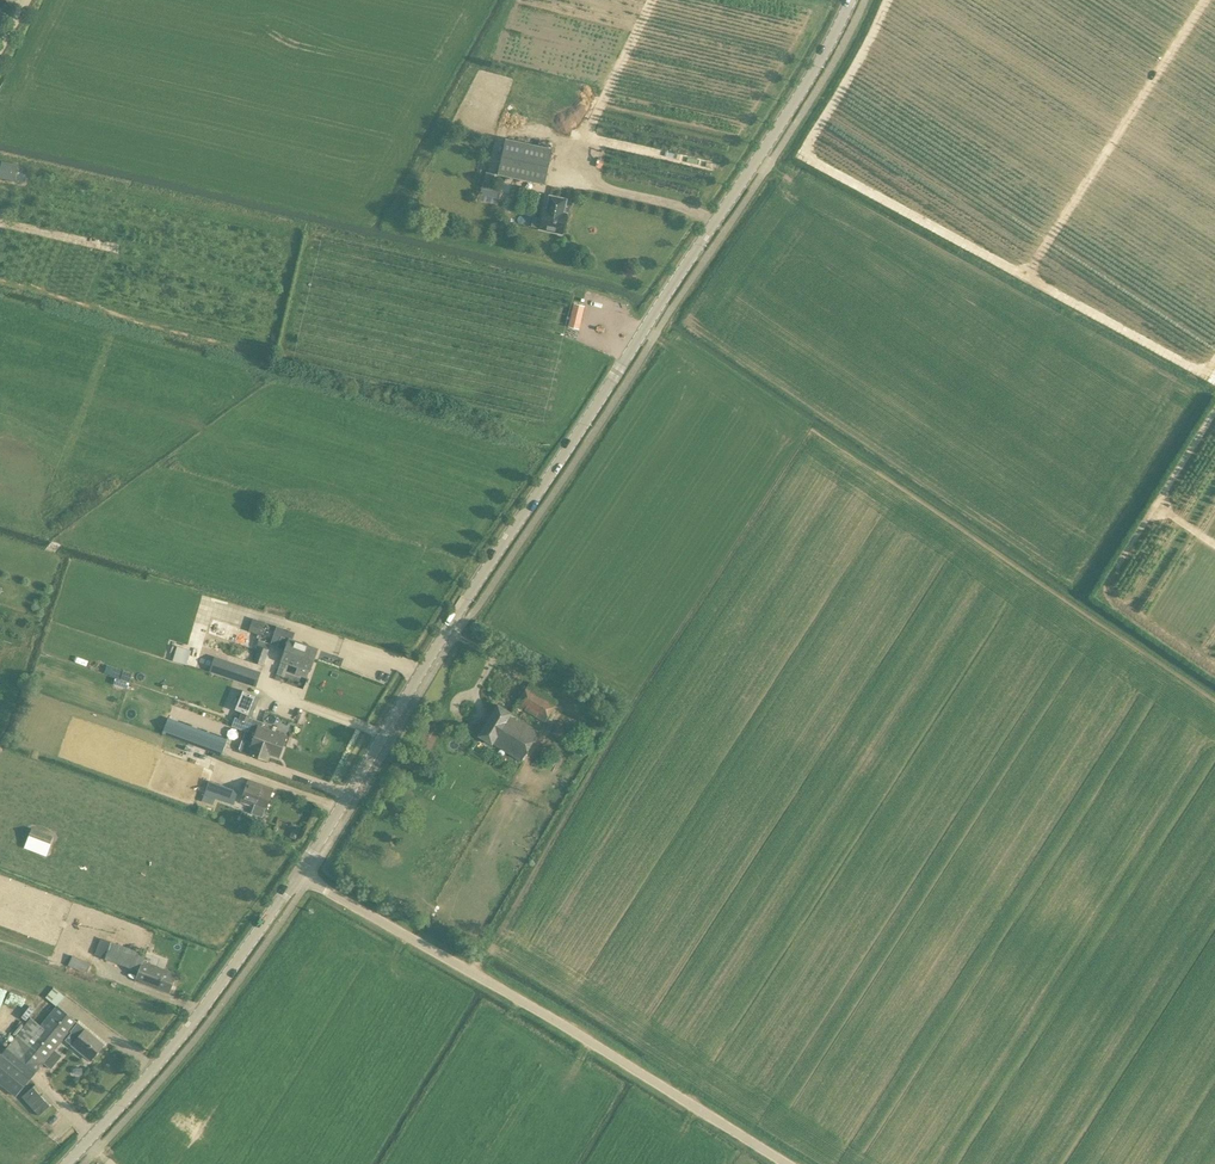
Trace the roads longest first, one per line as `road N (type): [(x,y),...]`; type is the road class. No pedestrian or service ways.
road 1 (tertiary): [(299,874),(415,679),(819,64),(850,0)]
road 2 (unclassified): [(784,1163),(299,874)]
road 3 (tertiary): [(58,1163),(203,1006),(299,874)]

